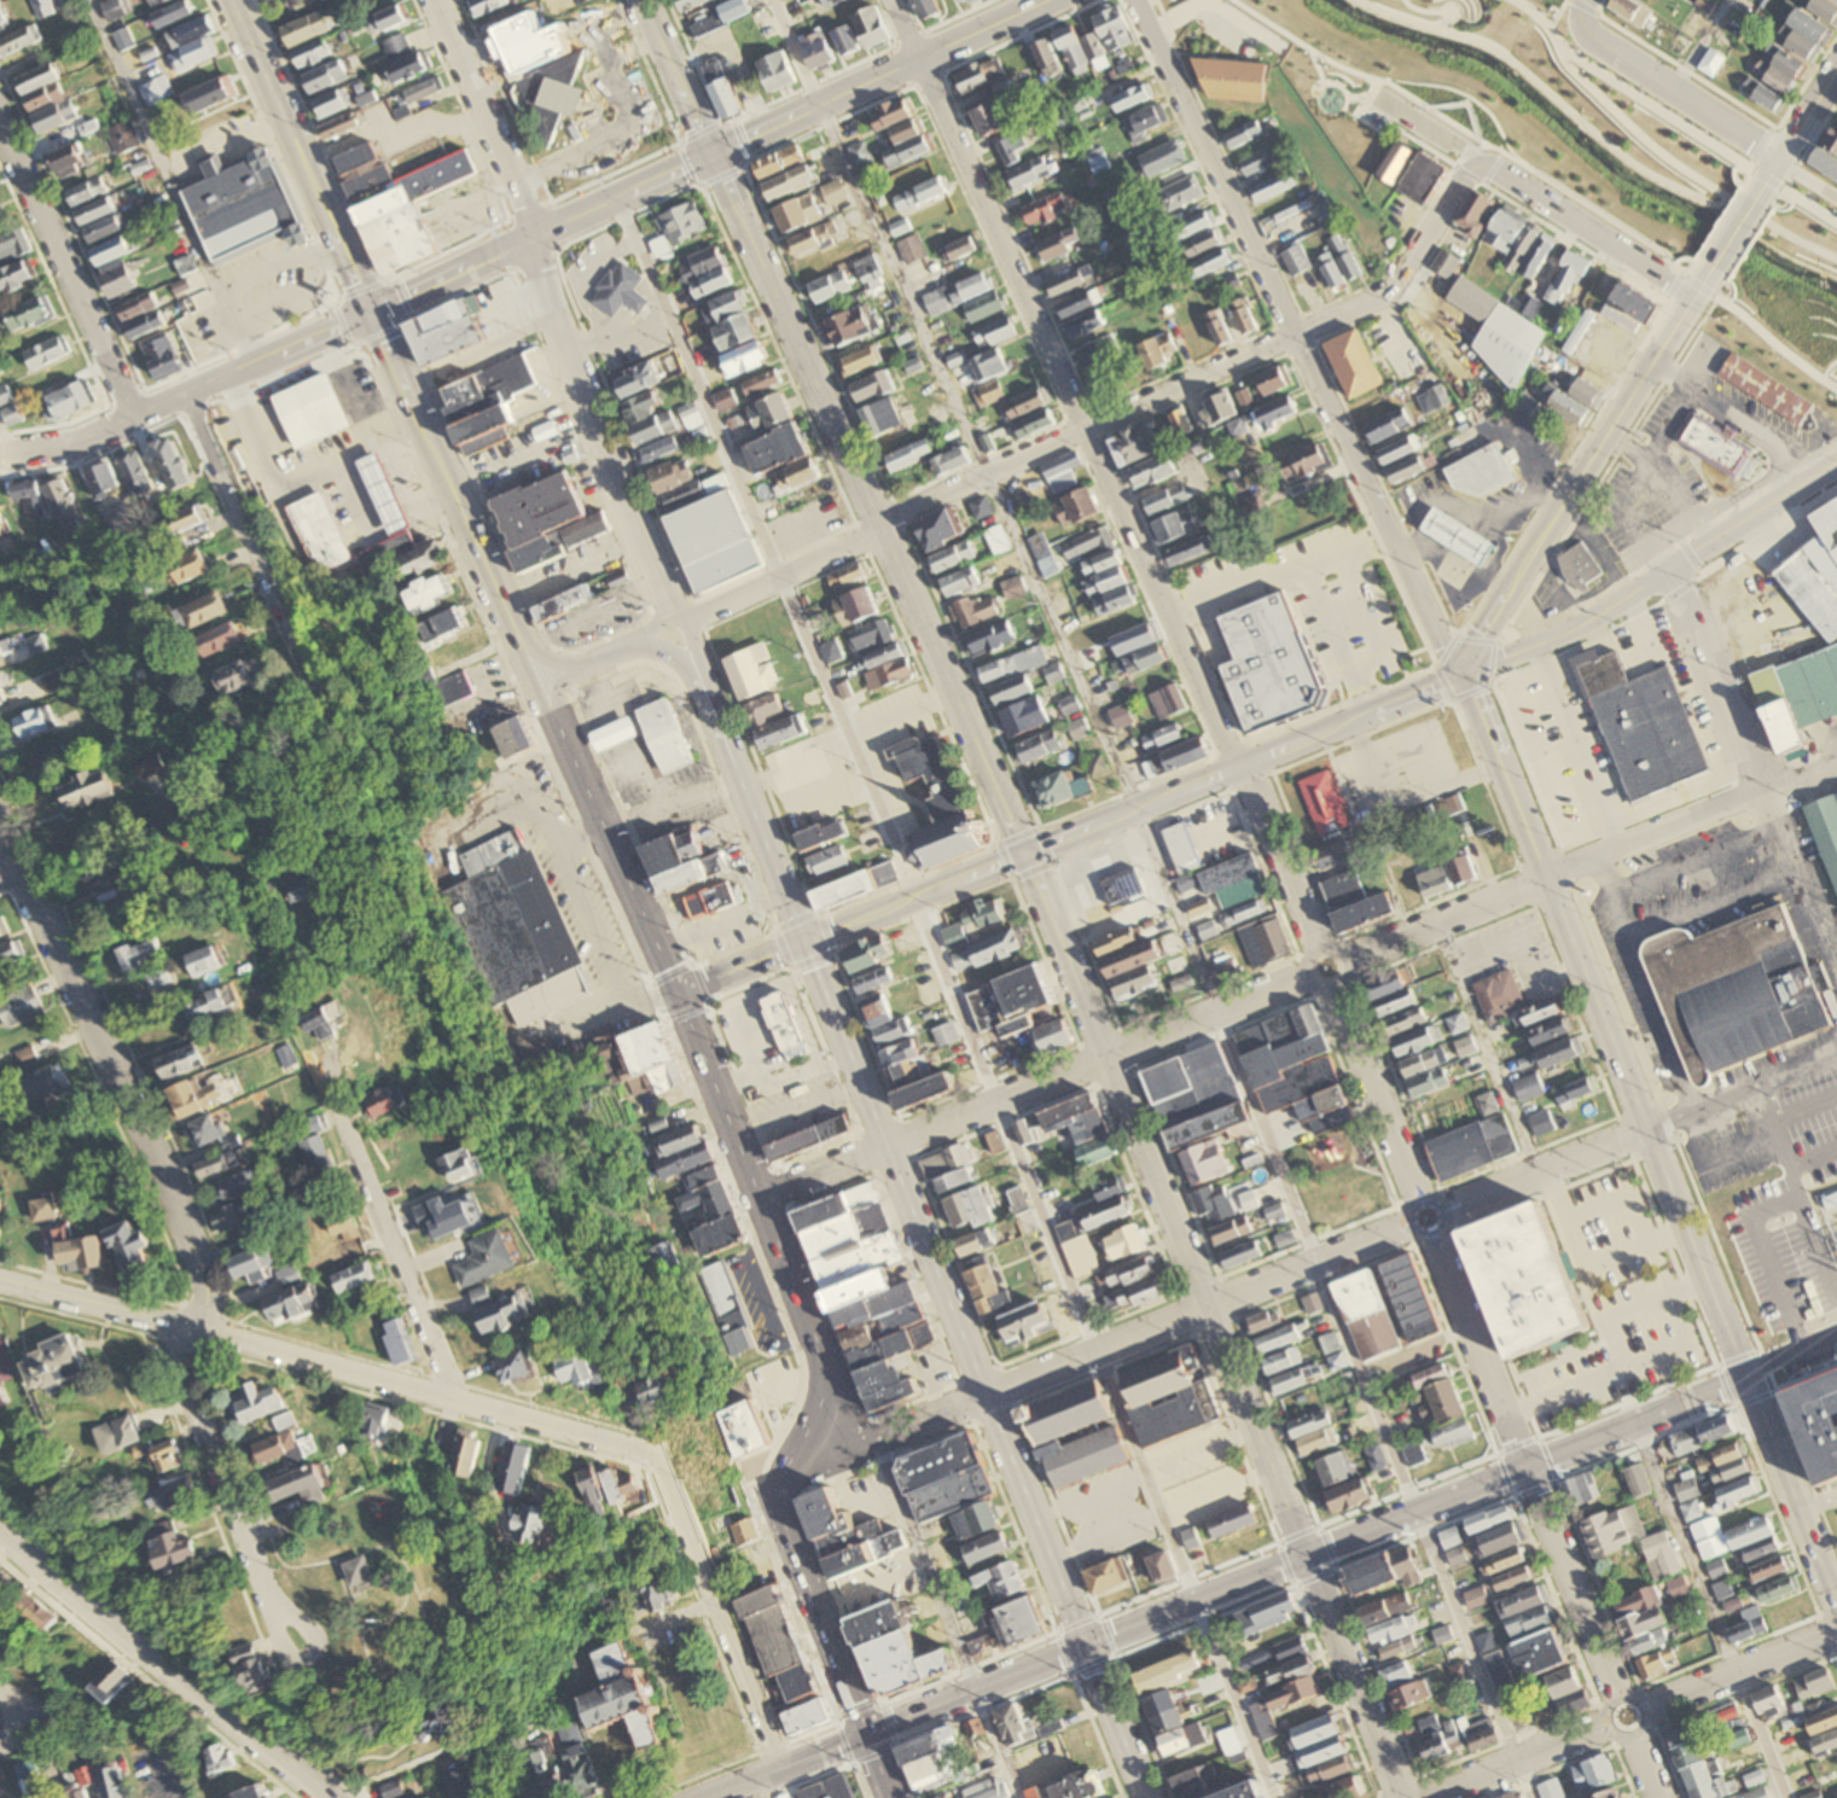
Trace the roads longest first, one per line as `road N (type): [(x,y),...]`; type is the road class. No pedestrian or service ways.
road 1 (residential): [(1405,1797),(1023,851),(711,153)]
road 2 (primary): [(1146,1797),(708,693)]
road 3 (primary): [(537,685),(679,989),(820,1361),(822,1390),(785,1473),(779,1511),(862,1739)]
road 4 (secondary): [(1836,1605),(1547,878),(1457,676)]
road 5 (tertiary): [(679,989),(1457,676)]
road 6 (residential): [(862,1739),(1635,1422)]
road 7 (primary): [(537,685),(224,0)]
road 8 (residential): [(658,1466),(644,1454),(449,1401),(0,1290)]
road 9 (residential): [(803,1435),(856,1448),(1406,1227)]
road 10 (residential): [(758,1200),(1307,976)]
road 11 (residential): [(1318,948),(1085,430)]
road 12 (residential): [(225,1342),(0,829)]
road 13 (residential): [(1617,1697),(1430,1239)]
road 14 (residential): [(1085,430),(1393,289),(1477,165)]
road 15 (residential): [(1085,430),(891,0)]
road 16 (residential): [(1345,960),(1761,790)]
road 17 (secondary): [(1457,676),(1692,296)]
road 18 (residential): [(682,618),(1085,430)]
road 19 (residential): [(0,1533),(323,1797)]
road 20 (residential): [(682,618),(664,594),(537,273),(534,235)]
road 21 (secondary): [(0,455),(70,443),(368,314)]
road 22 (tertiary): [(1457,676),(1295,332)]
road 23 (tertiary): [(1295,332),(1136,0)]
road 24 (tertiary): [(711,153),(1042,0)]
road 25 (residential): [(301,1648),(273,1605),(155,1331)]
road 26 (residential): [(779,1771),(658,1466)]
road 27 (residential): [(135,417),(0,122)]
road 28 (residential): [(1537,1173),(1836,1051)]
road 29 (residential): [(449,1401),(333,1123)]
road 30 (residential): [(312,664),(196,394)]
road 31 (residential): [(1585,0),(1581,19),(1592,35),(1780,156)]
road 32 (residential): [(534,235),(530,204),(437,0)]
road 33 (residential): [(1477,165),(1692,296)]
road 34 (residential): [(1761,790),(1668,566)]
road 35 (residential): [(1457,676),(1580,623),(1668,566)]
road 36 (residential): [(1415,1201),(1333,987)]
road 37 (residential): [(1635,1422),(1836,1332)]
road 38 (residential): [(1644,1709),(1836,1628)]
road 39 (residential): [(1668,566),(1836,461)]
road 40 (residential): [(1836,973),(1761,790)]
road 41 (tertiary): [(534,235),(711,153)]
road 42 (residential): [(1429,1797),(1606,1723)]
road 43 (tertiary): [(368,314),(534,235)]
road 44 (residential): [(711,153),(642,0)]
road 45 (residential): [(862,1739),(715,1797)]
road 46 (residential): [(1415,1201),(1406,1212),(1409,1233),(1423,1240),(1438,1235),(1446,1220),(1438,1204),(1415,1201)]
road 47 (residential): [(1325,947),(1308,956),(1306,970),(1313,984),(1329,988),(1347,966),(1325,947)]
road 48 (residential): [(1620,1734),(1641,1727),(1645,1715),(1638,1699),(1622,1694),(1604,1717),(1620,1734)]

